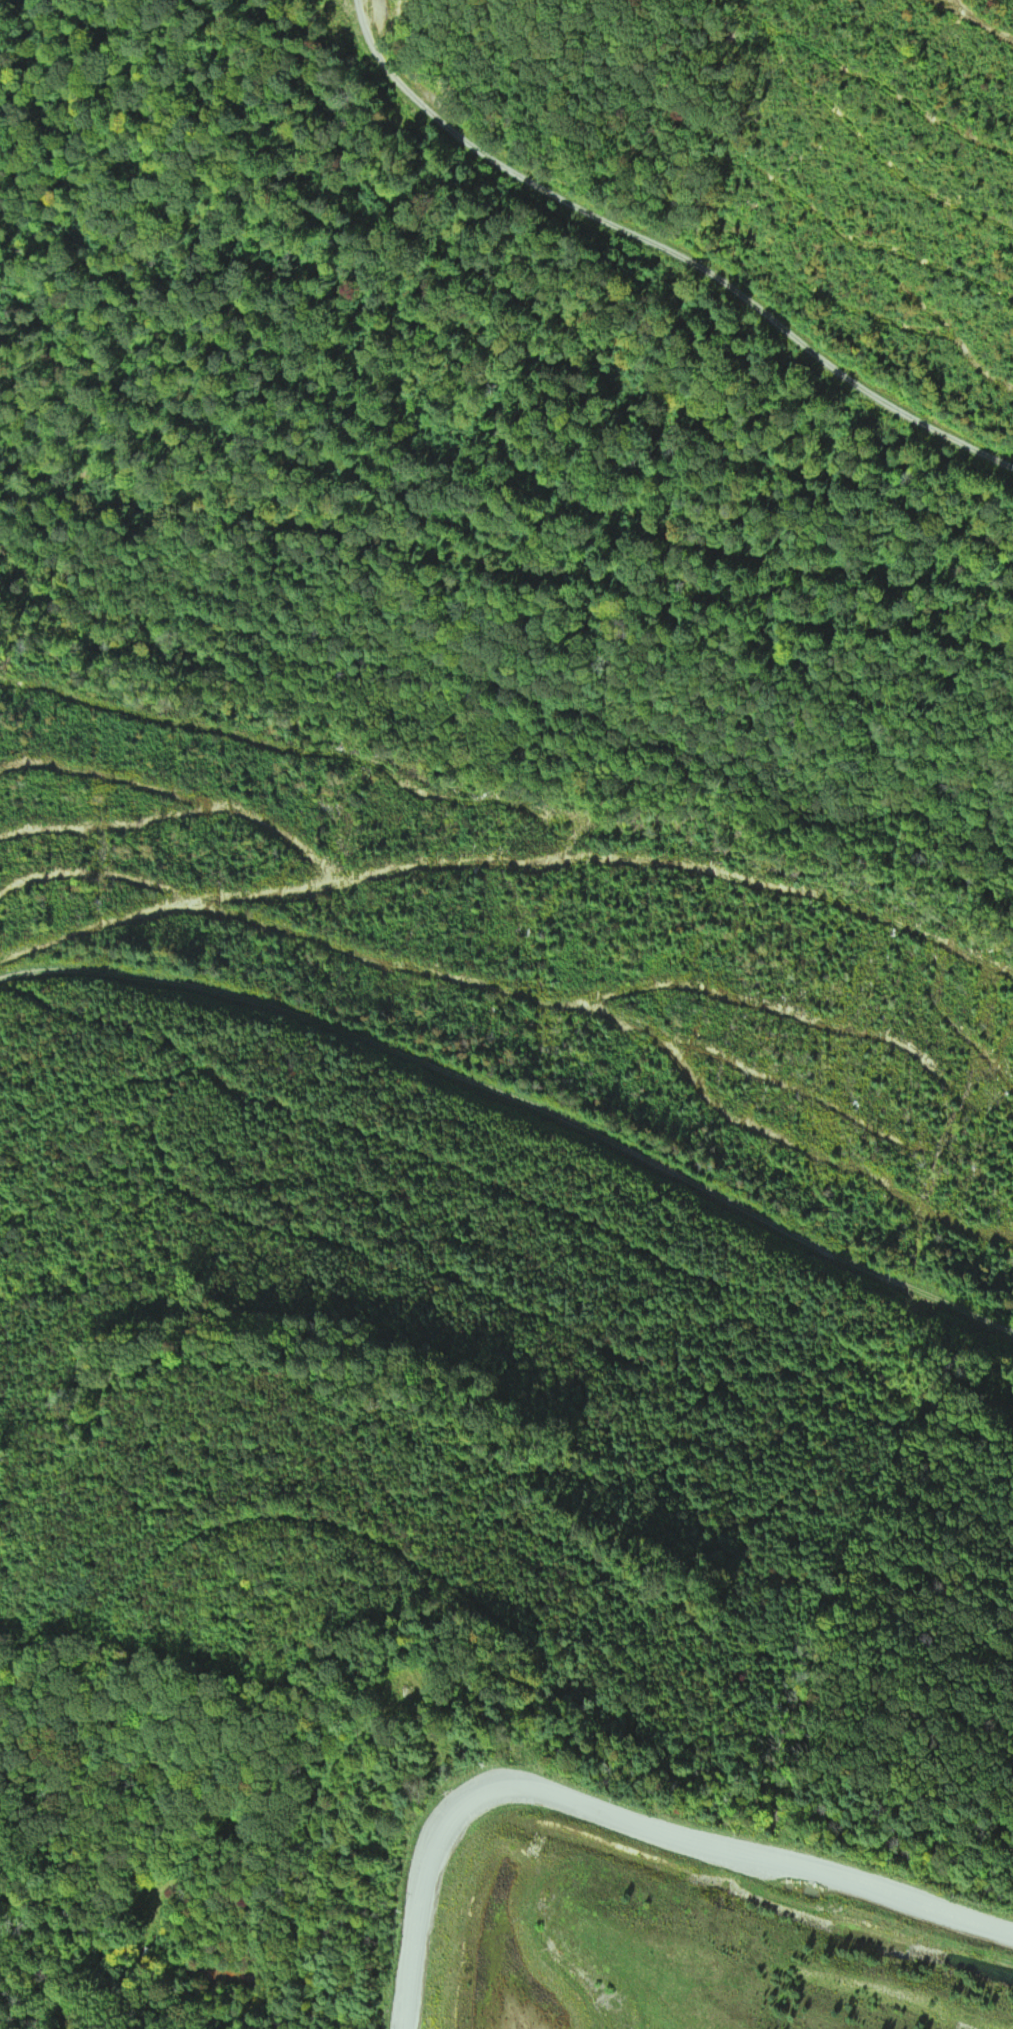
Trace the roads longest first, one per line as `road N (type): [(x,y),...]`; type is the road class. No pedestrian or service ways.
road 1 (residential): [(458,2028),(447,1973),(441,1794),(533,1783),(673,1859),(921,1891),(1012,1958)]

